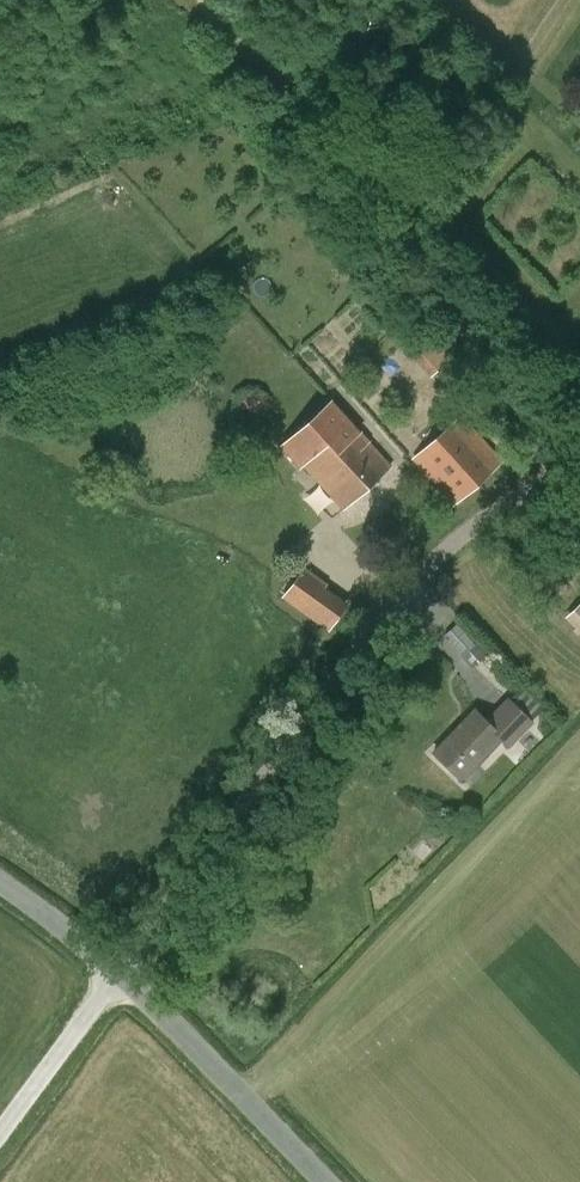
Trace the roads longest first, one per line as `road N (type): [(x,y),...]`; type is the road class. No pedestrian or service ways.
road 1 (unclassified): [(119,976),(329,692),(471,535),(552,482),(579,474)]
road 2 (tertiary): [(319,1181),(119,976)]
road 3 (unclassified): [(0,1137),(119,976)]
road 4 (tertiary): [(119,976),(0,882)]

